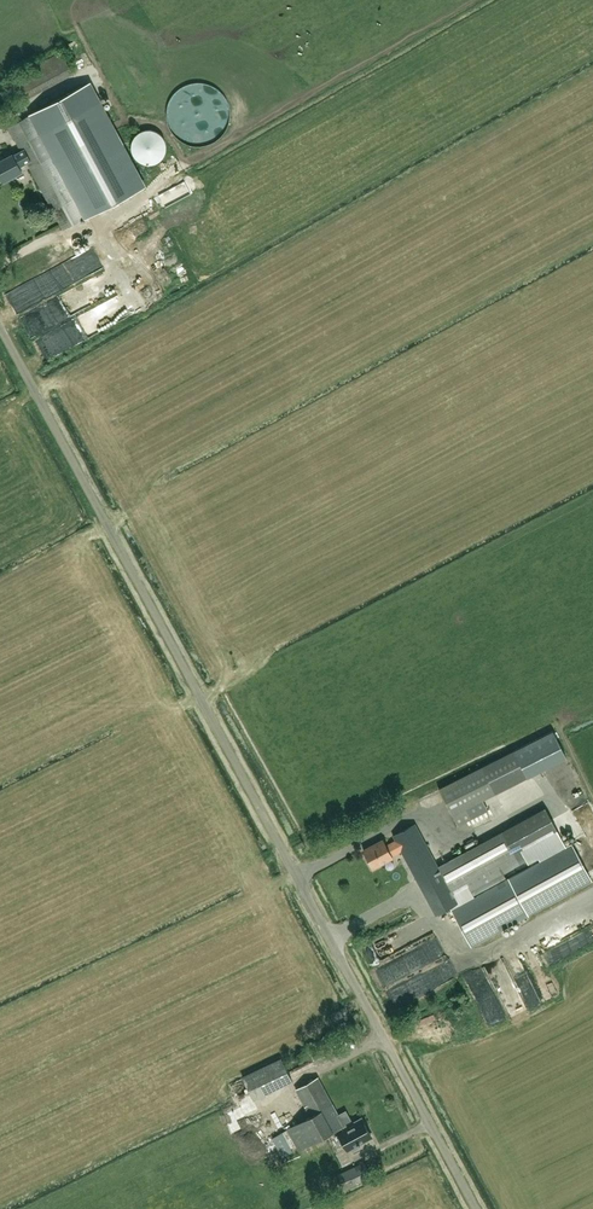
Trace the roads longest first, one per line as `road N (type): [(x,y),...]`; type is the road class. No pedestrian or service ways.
road 1 (unclassified): [(475,1208),(0,328)]

